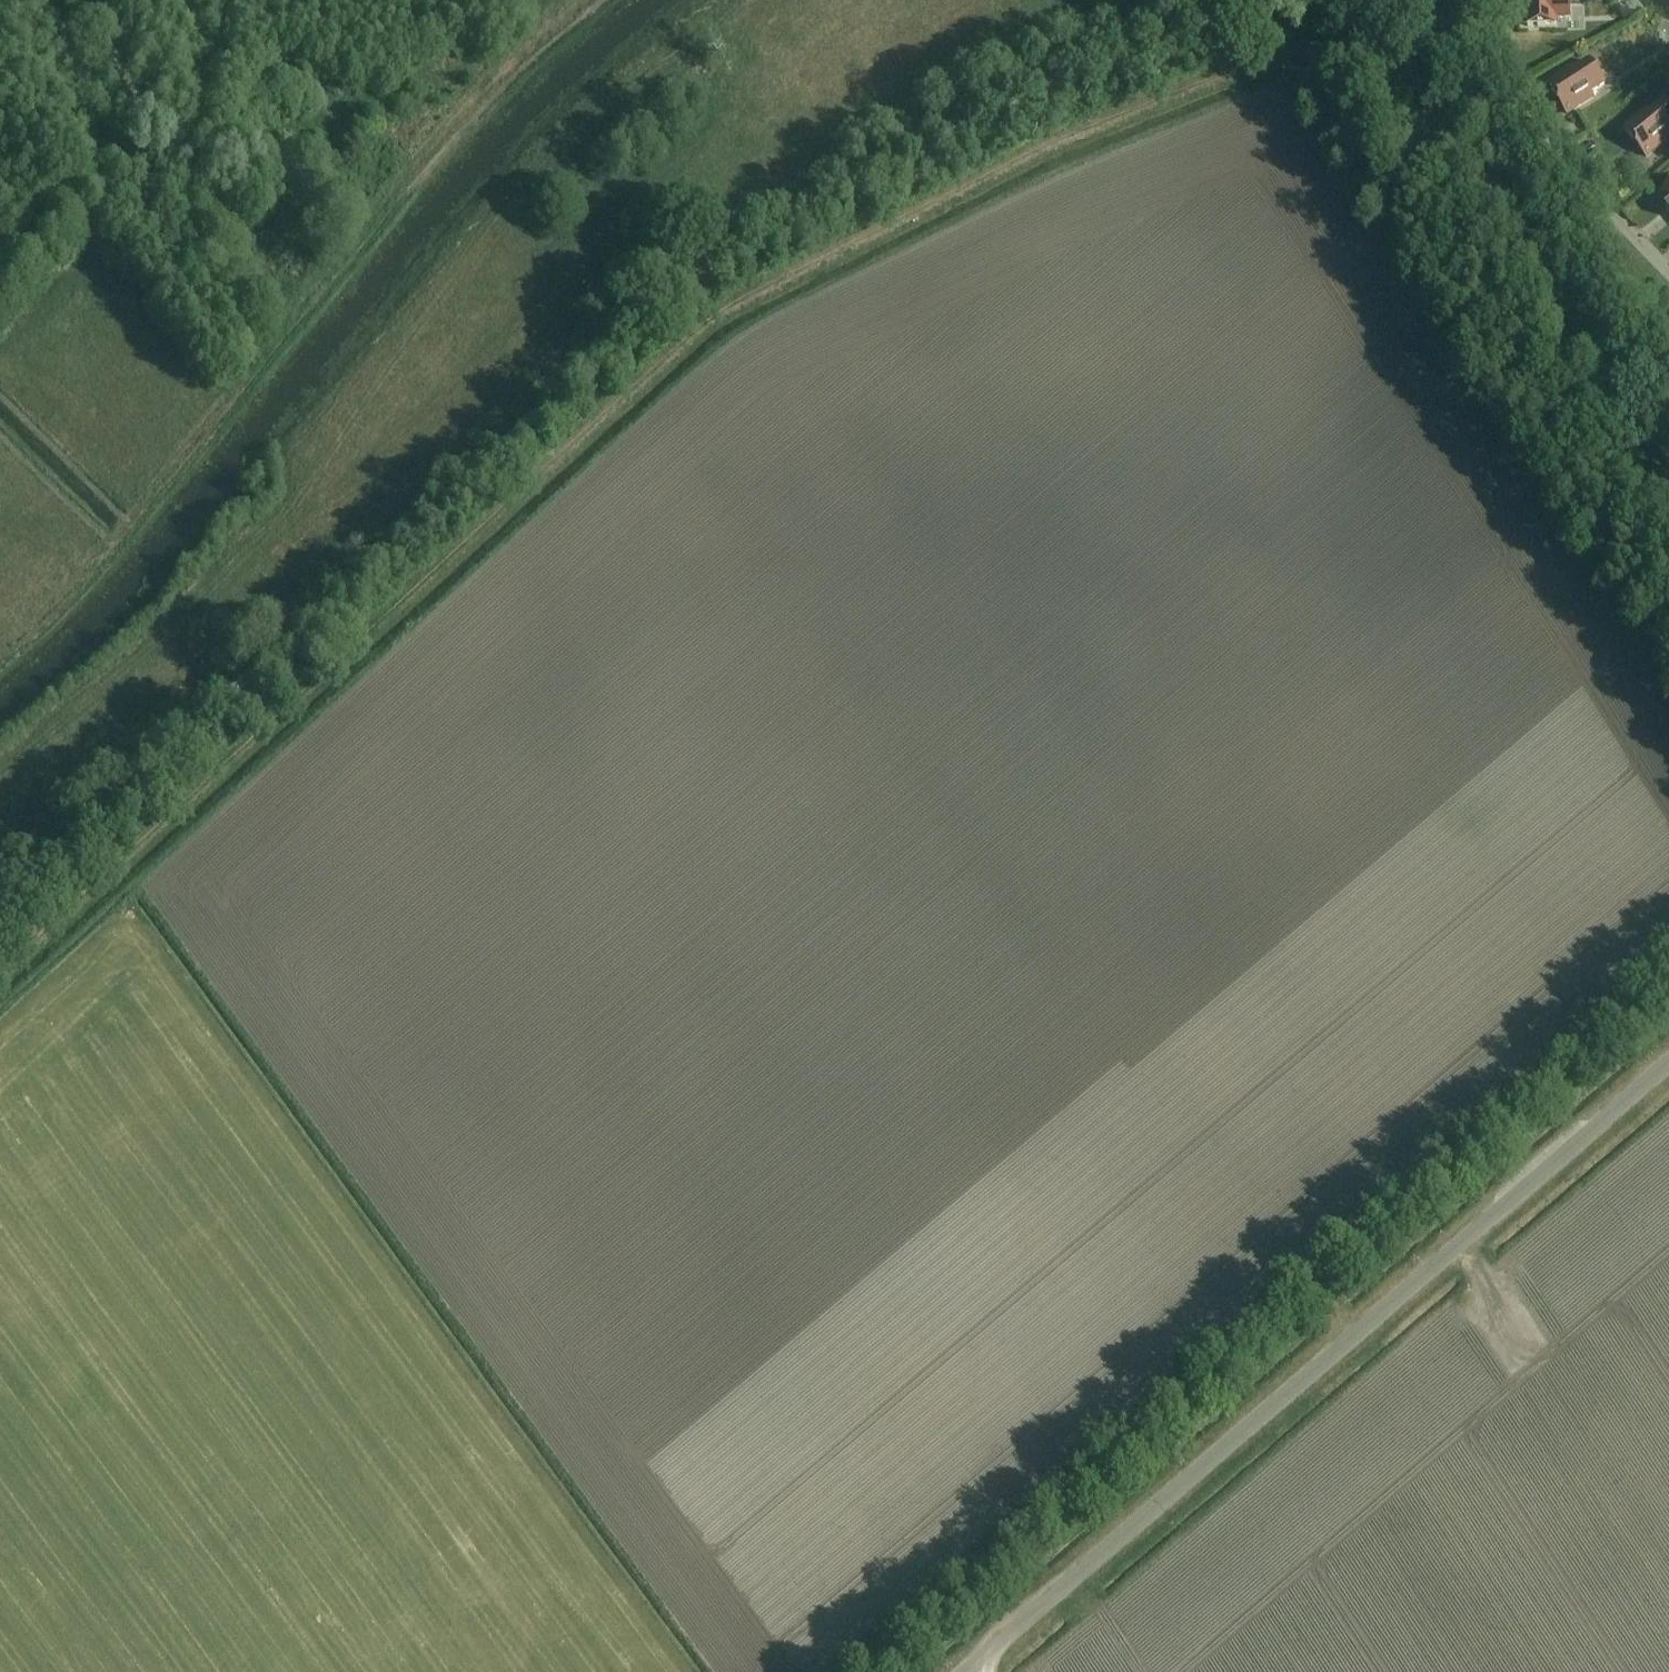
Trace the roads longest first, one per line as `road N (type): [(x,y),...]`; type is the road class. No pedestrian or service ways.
road 1 (unclassified): [(967,1671),(1668,1065)]

